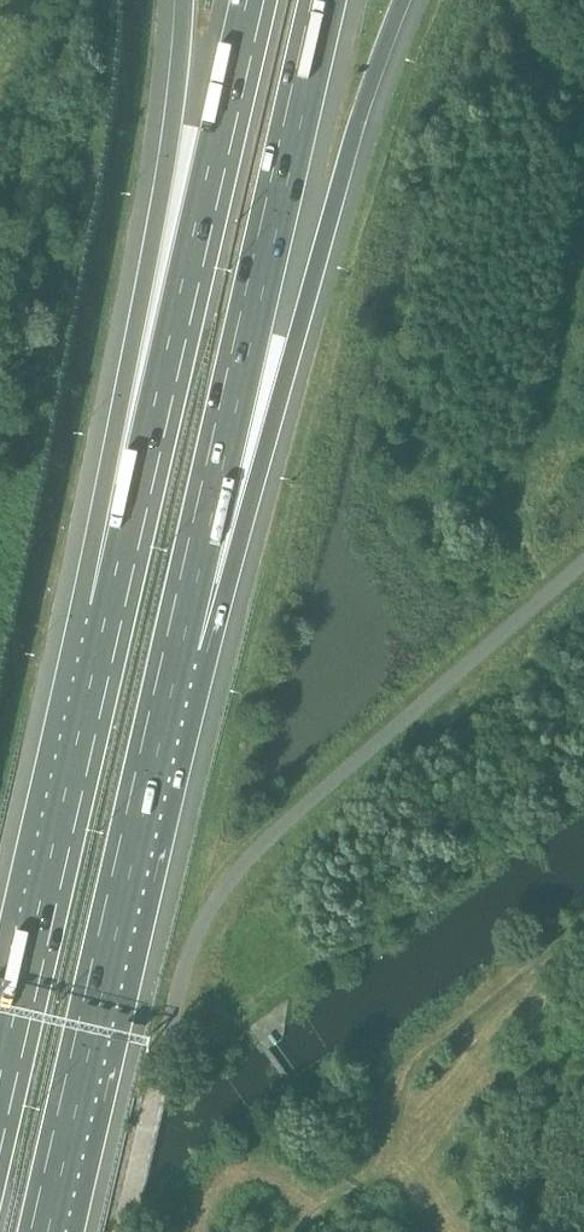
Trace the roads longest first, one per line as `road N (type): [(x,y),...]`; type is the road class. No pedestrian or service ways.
road 1 (motorway): [(254,0),(116,609),(66,788)]
road 2 (motorway): [(182,0),(163,183),(82,602),(66,788)]
road 3 (motorway): [(181,652),(298,340),(359,120),(403,0)]
road 4 (motorway): [(181,652),(331,0)]
road 5 (motorway): [(49,1231),(181,652)]
road 6 (track): [(583,932),(413,1076),(383,1169),(305,1231)]
road 7 (motorway): [(66,788),(0,1076)]
road 8 (track): [(162,1069),(303,971)]

